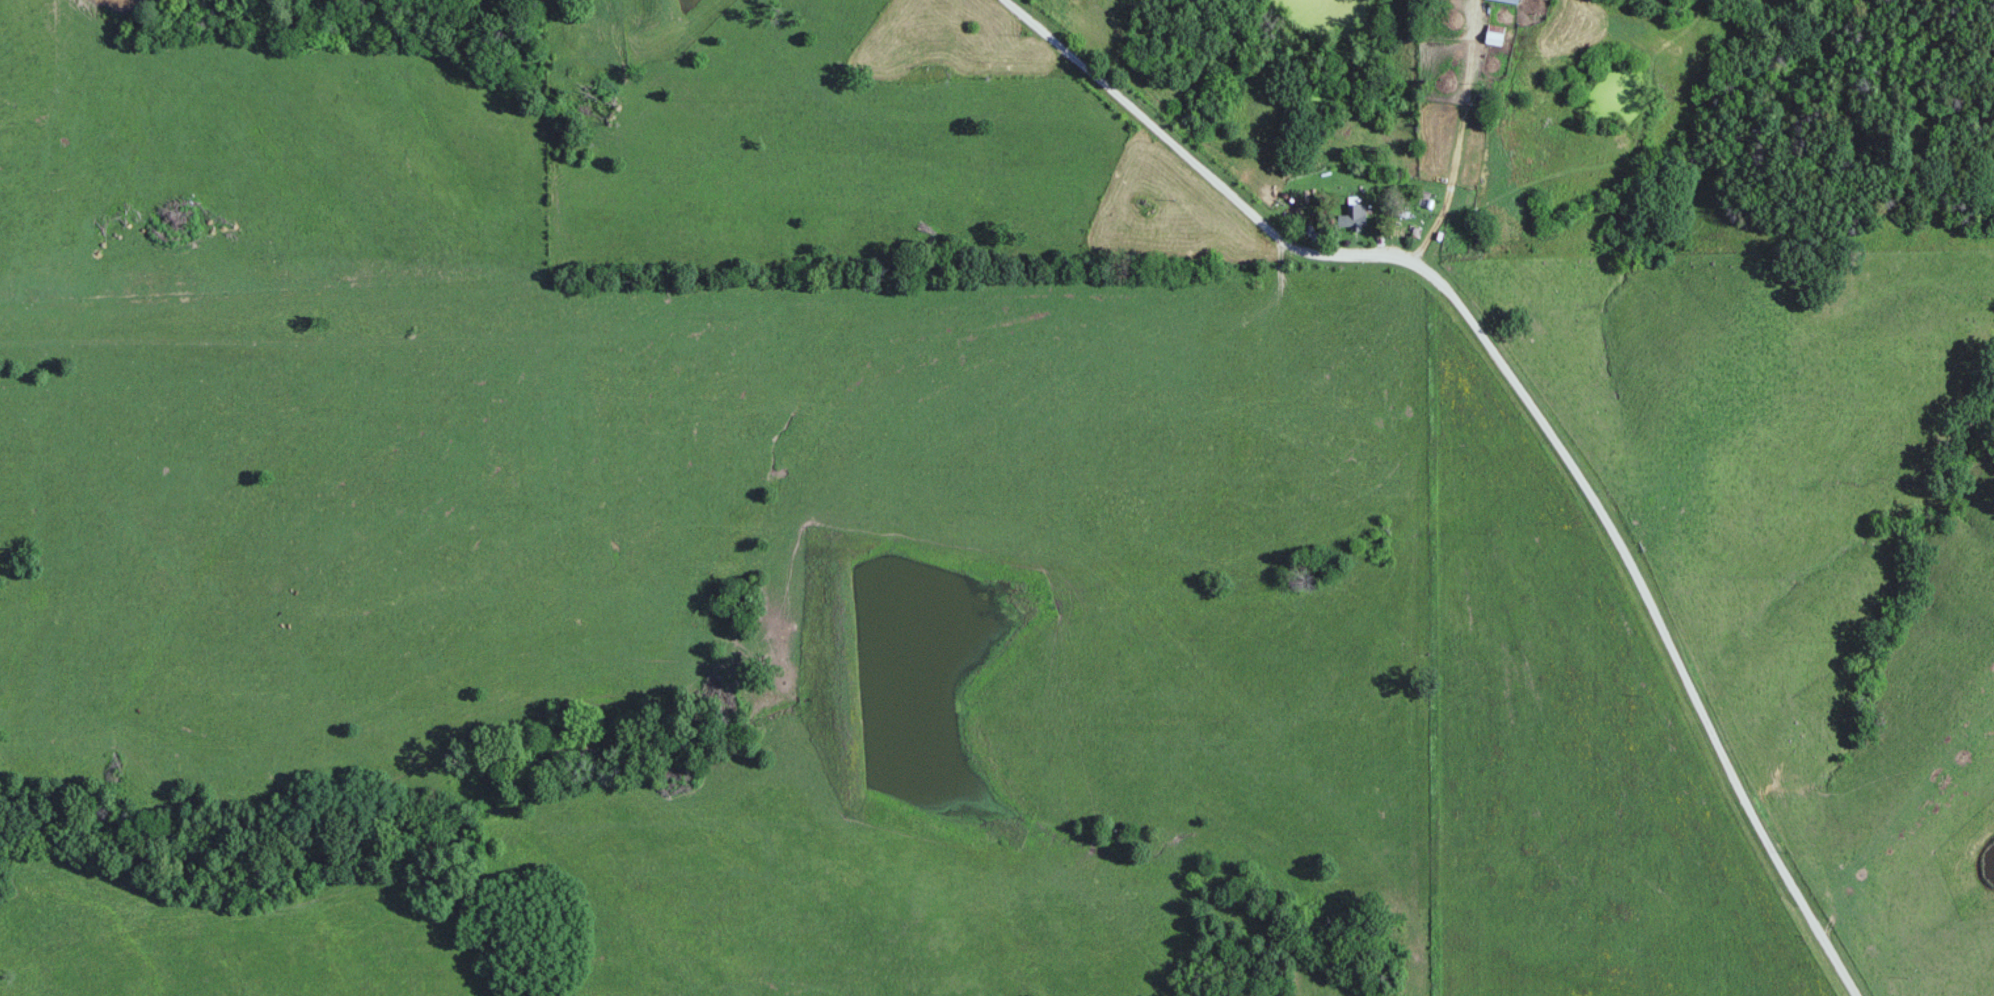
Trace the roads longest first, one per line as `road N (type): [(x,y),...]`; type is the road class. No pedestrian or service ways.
road 1 (residential): [(1869,995),(1773,840),(1626,538),(1447,273),(1393,247),(1315,251),(1016,0)]
road 2 (residential): [(1421,258),(1463,147),(1481,0)]

